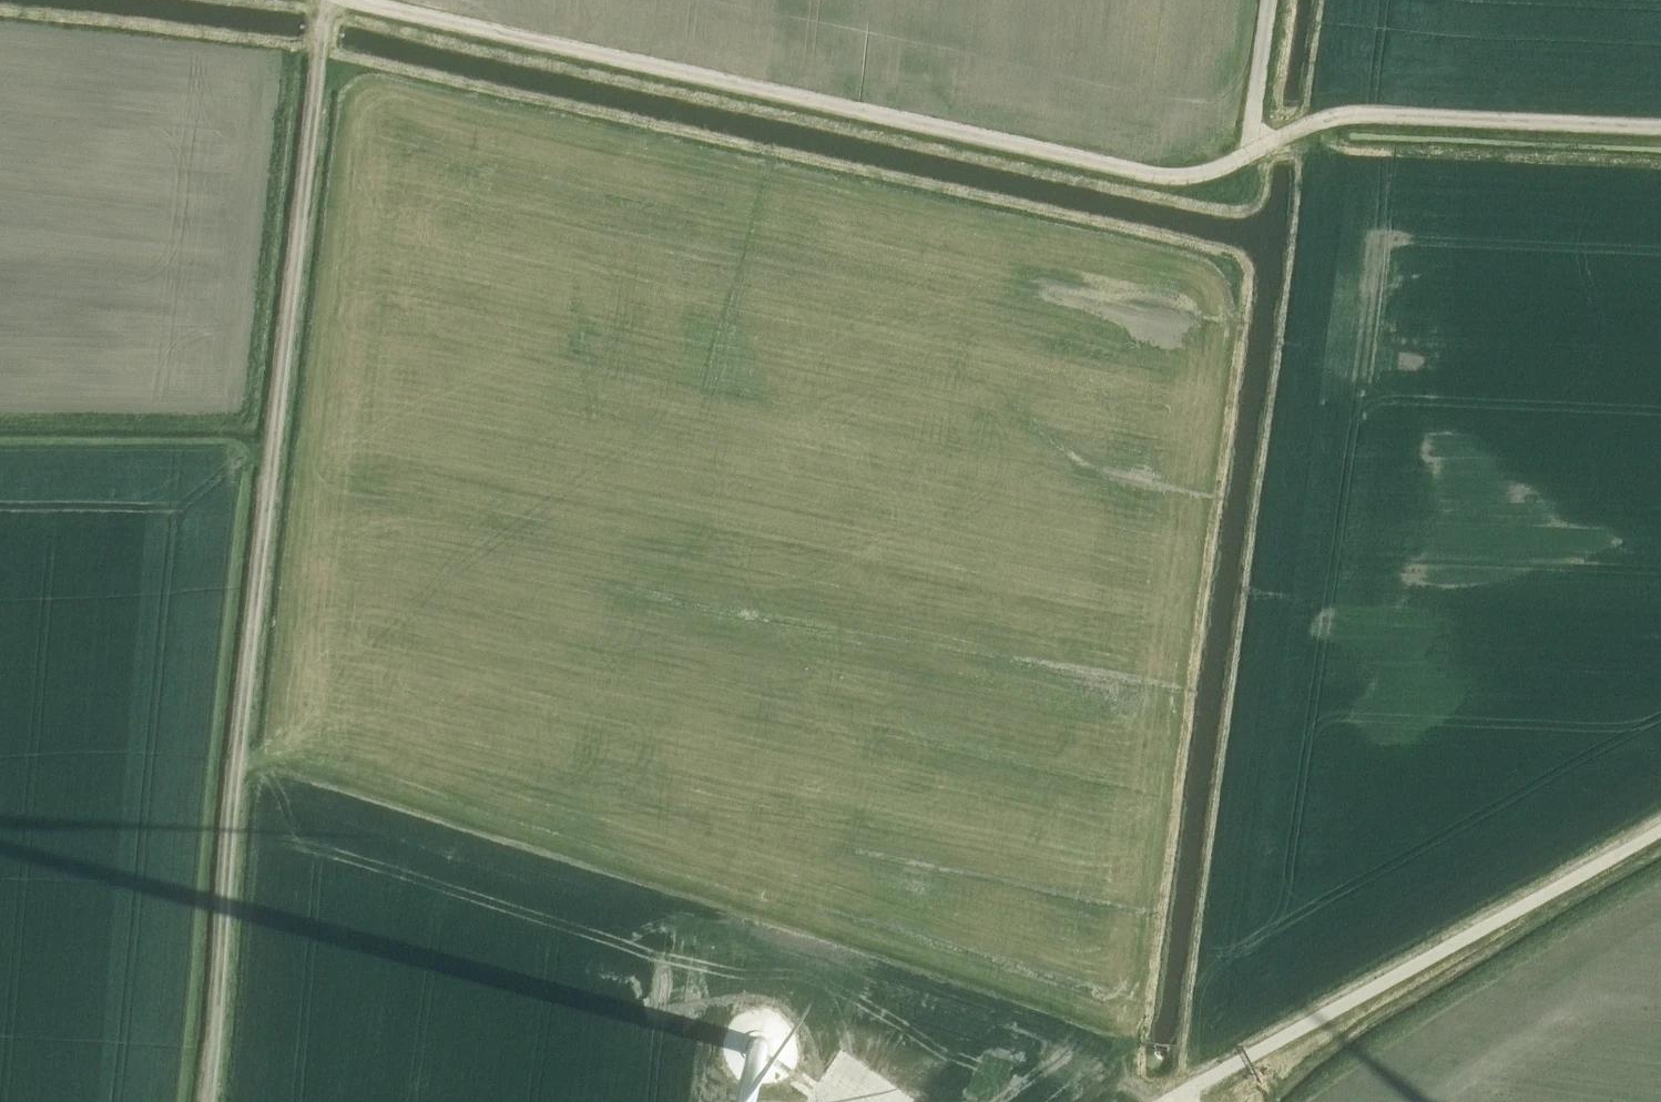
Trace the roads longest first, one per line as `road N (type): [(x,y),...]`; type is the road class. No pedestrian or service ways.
road 1 (track): [(327,0),(207,1101)]
road 2 (unclassified): [(1169,1101),(1660,824)]

